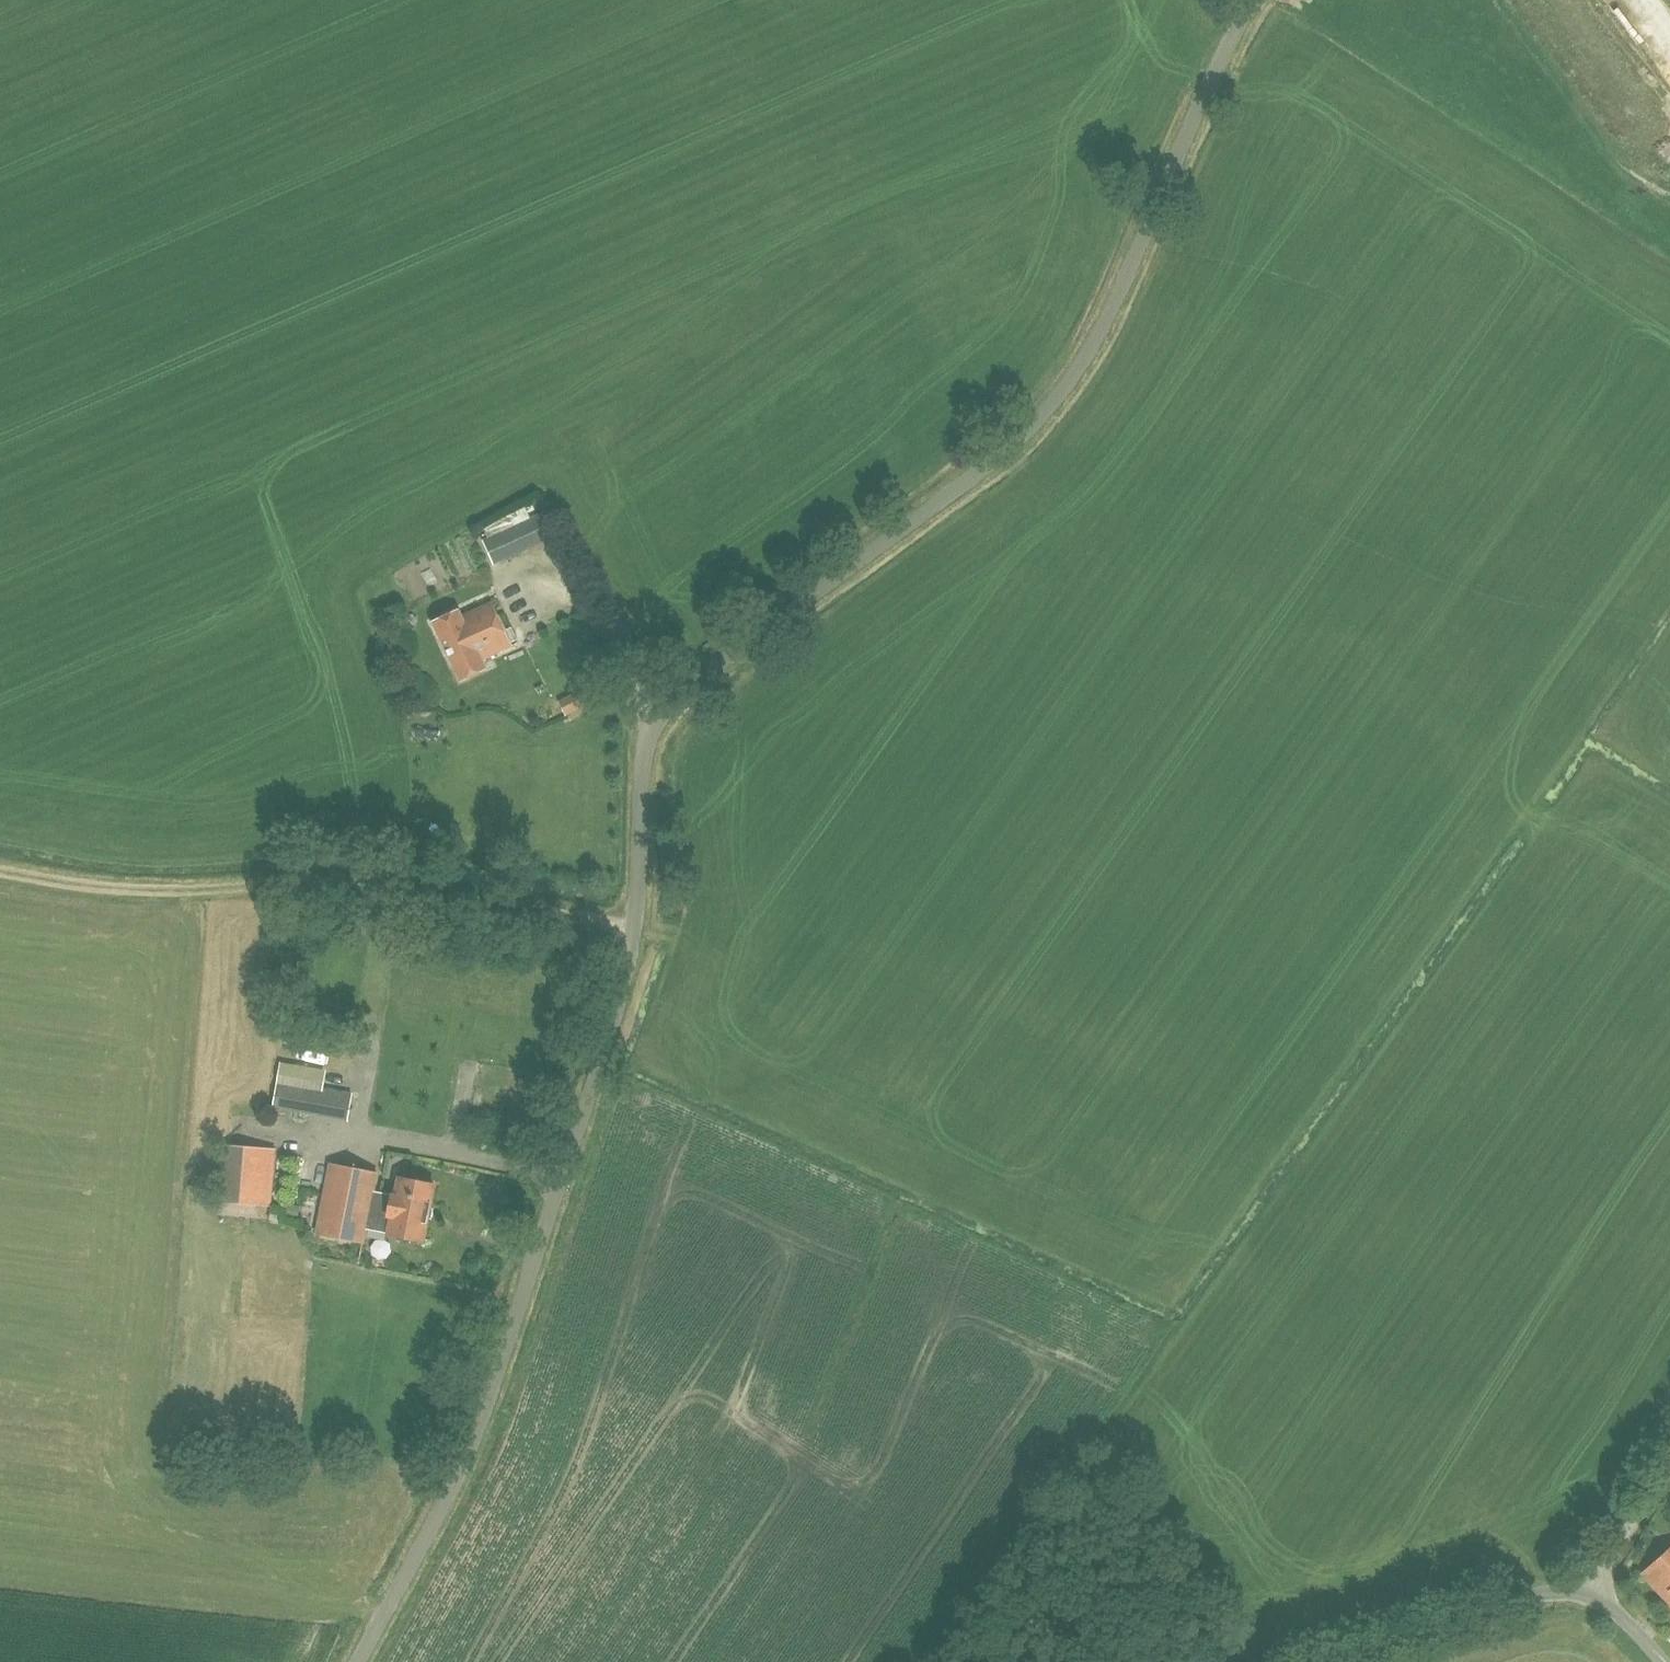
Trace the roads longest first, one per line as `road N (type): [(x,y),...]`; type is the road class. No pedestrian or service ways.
road 1 (unclassified): [(359,1661),(468,1460),(622,1003),(653,723),(997,459),(1072,381),(1256,0)]
road 2 (track): [(0,872),(192,893),(380,888),(635,926)]
road 3 (unclassified): [(1329,1661),(1532,1599),(1591,1599)]
road 4 (unclassified): [(1591,1599),(1669,1468)]

